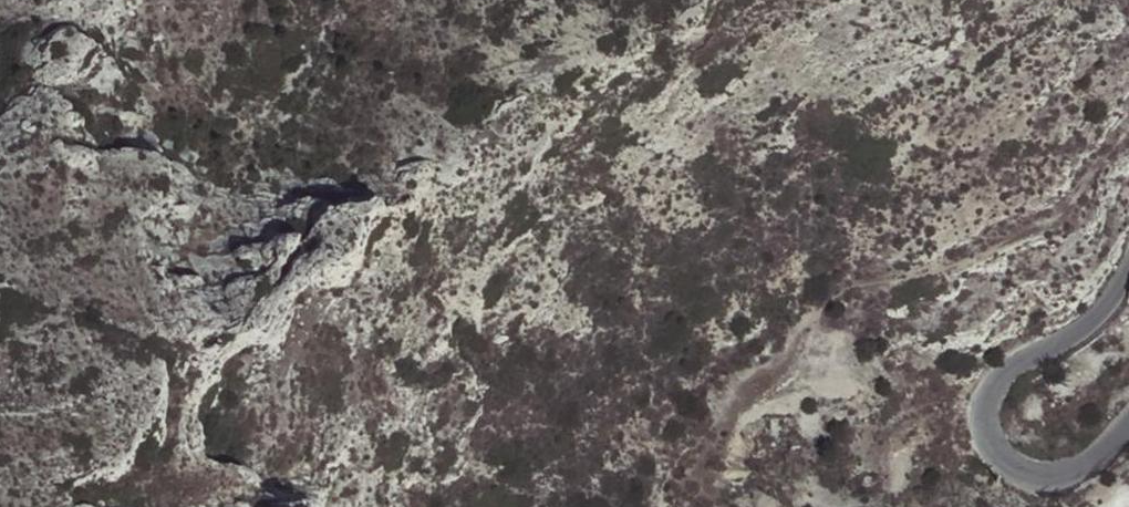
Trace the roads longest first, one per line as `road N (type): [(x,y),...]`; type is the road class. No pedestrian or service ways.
road 1 (residential): [(1128,272),(1102,314),(996,386),(984,420),(989,444),(1004,461),(1042,476),(1088,458),(1128,422)]

